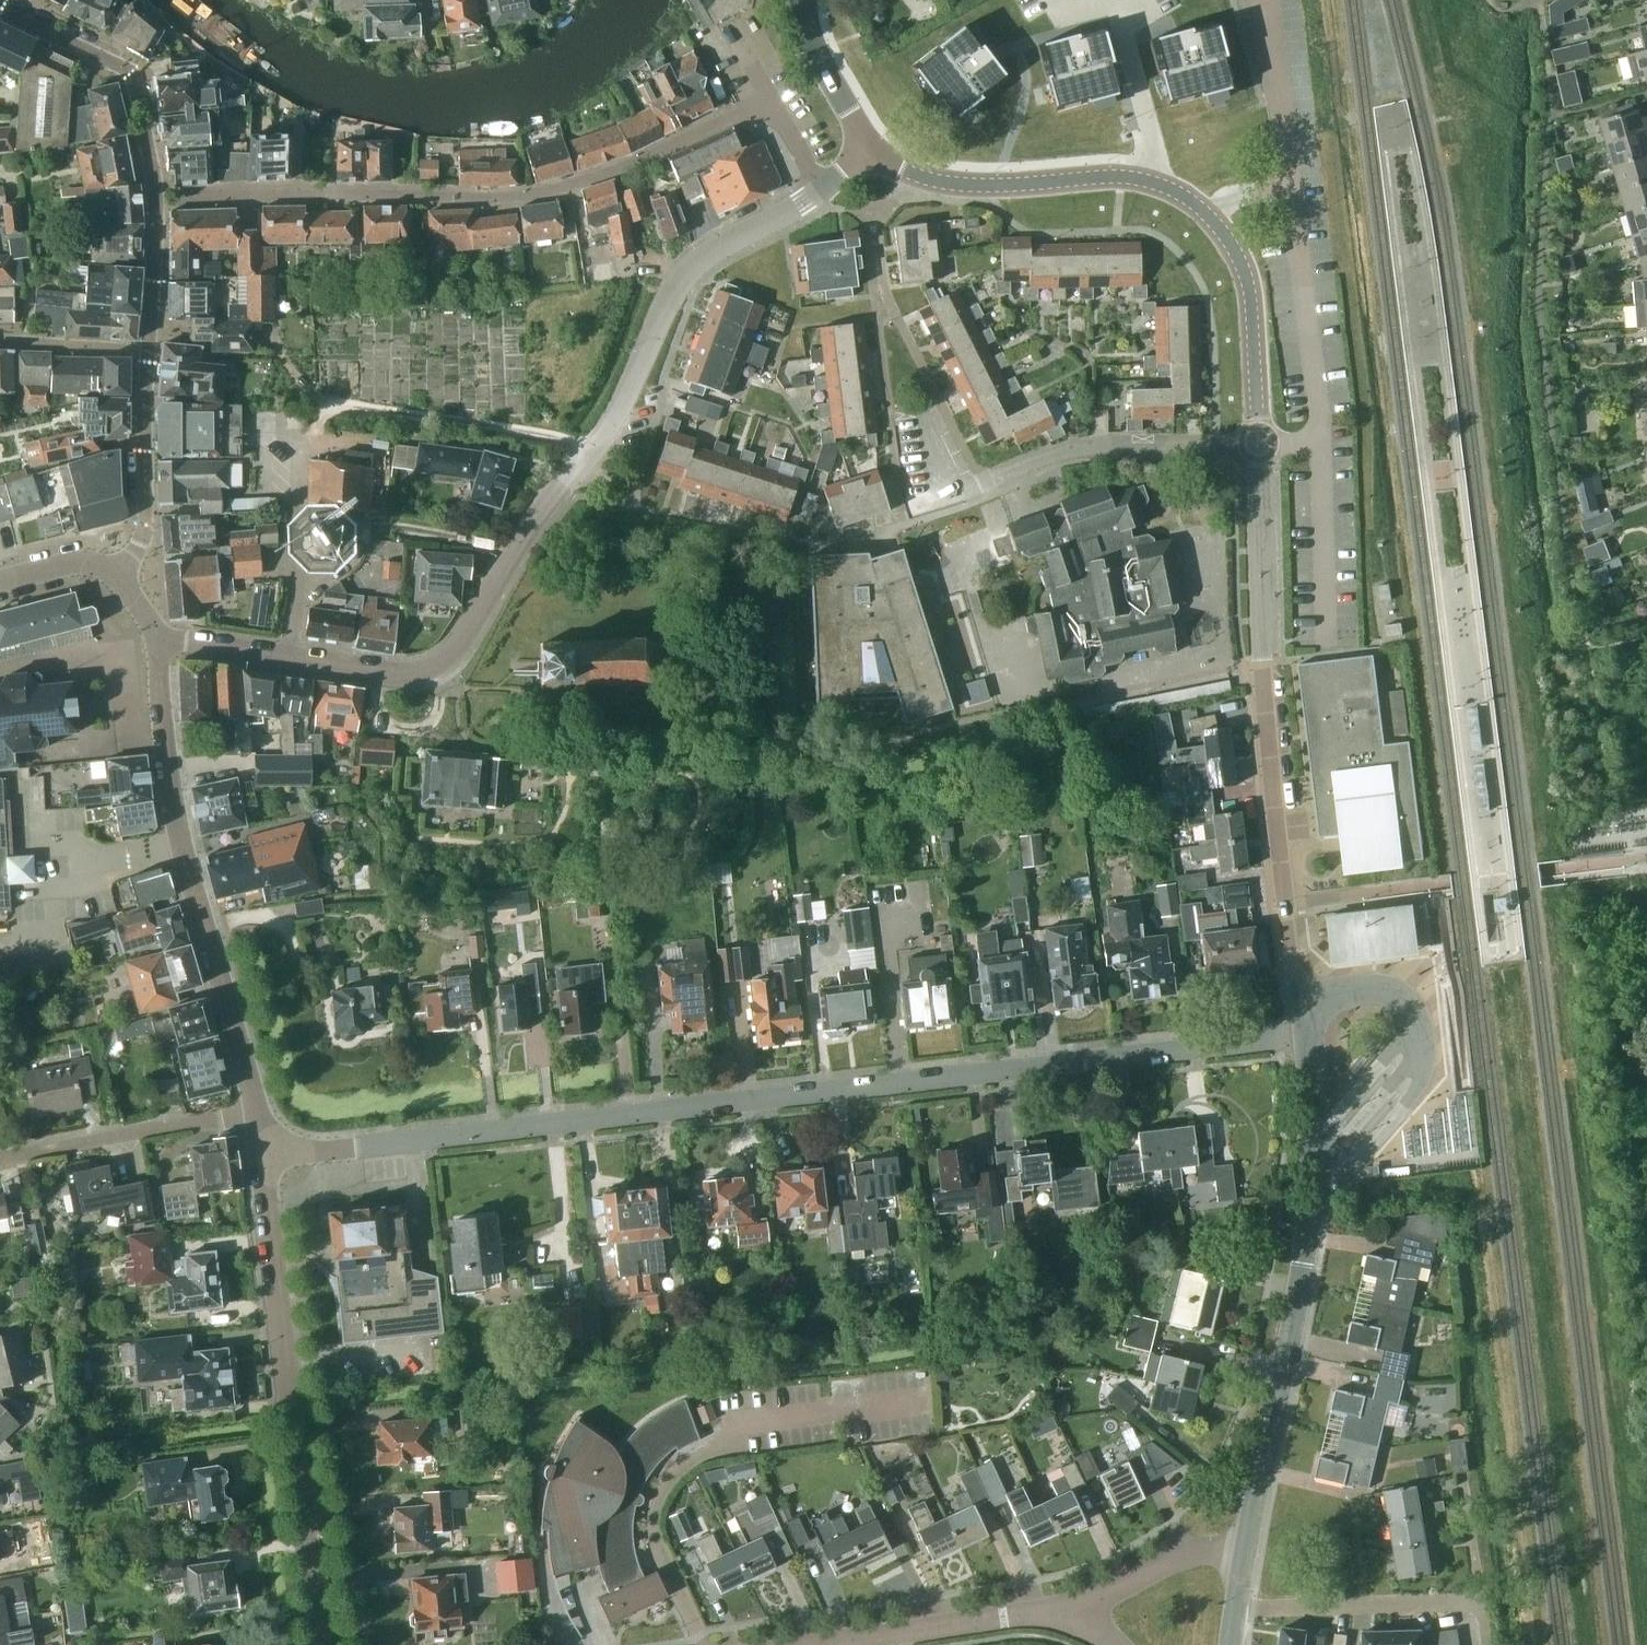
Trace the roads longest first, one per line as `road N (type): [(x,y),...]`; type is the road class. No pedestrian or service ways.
road 1 (residential): [(264,1160),(1300,1040)]
road 2 (residential): [(155,637),(389,676),(448,662),(534,521),(618,410),(688,267),(818,192)]
road 3 (residential): [(152,199),(533,191),(616,169),(761,112)]
road 4 (unclassified): [(1300,1040),(1265,741),(1257,444)]
road 5 (unclassified): [(1257,444),(1244,268),(1205,208),(1147,173),(958,179),(879,148)]
road 6 (tertiary): [(1242,1545),(1298,1293),(1307,1213),(1300,1040)]
road 7 (residential): [(320,1644),(264,1160)]
road 8 (residential): [(252,1110),(179,840),(163,757),(155,637)]
road 9 (residential): [(1236,1609),(1480,1602),(1461,1476)]
road 10 (residential): [(978,482),(1068,448),(1257,444)]
road 11 (residential): [(0,7),(127,74),(152,199)]
road 12 (residential): [(0,1161),(252,1110)]
road 13 (residential): [(821,1644),(1066,1614)]
road 14 (residential): [(145,351),(144,521),(117,574)]
road 15 (residential): [(1242,1545),(1159,1570),(1066,1614)]
road 16 (unclassified): [(879,148),(824,64),(811,0)]
road 17 (residential): [(152,199),(145,351)]
road 18 (residential): [(145,351),(0,343)]
road 19 (unclassified): [(0,582),(84,562),(117,574)]

